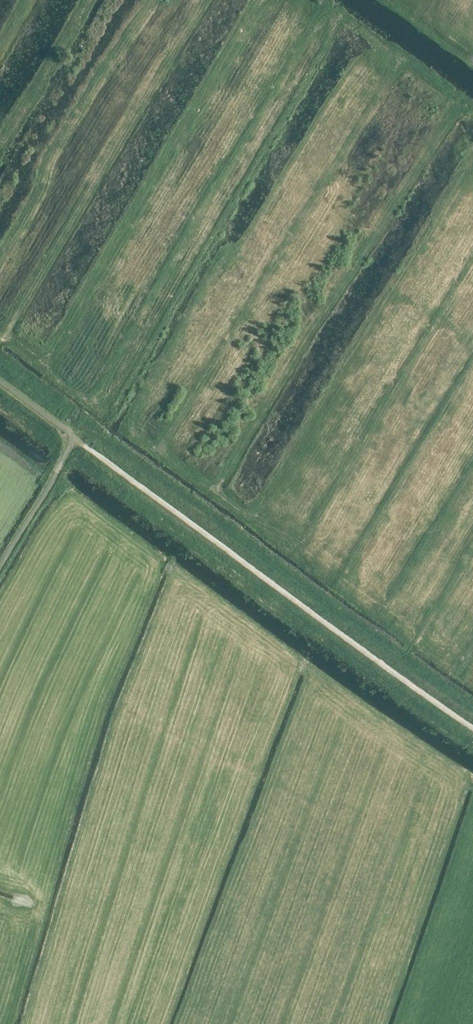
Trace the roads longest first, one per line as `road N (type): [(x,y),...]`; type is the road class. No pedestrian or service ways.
road 1 (track): [(71,435),(472,725)]
road 2 (track): [(71,435),(99,435),(403,662)]

